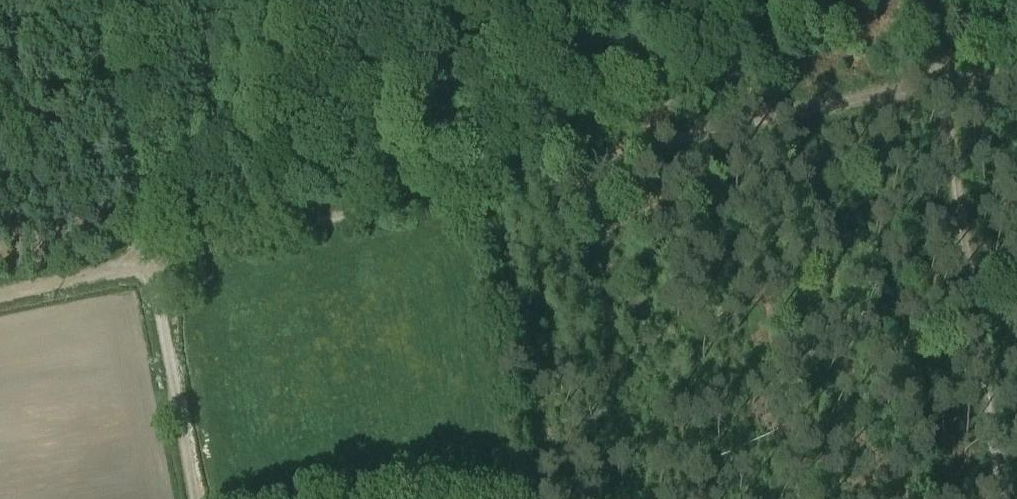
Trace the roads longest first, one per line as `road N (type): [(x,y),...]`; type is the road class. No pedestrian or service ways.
road 1 (track): [(1016,75),(952,78),(146,262)]
road 2 (track): [(941,0),(998,498)]
road 3 (track): [(101,0),(120,182),(146,262)]
road 4 (track): [(146,262),(192,498)]
road 5 (track): [(146,262),(0,293)]

